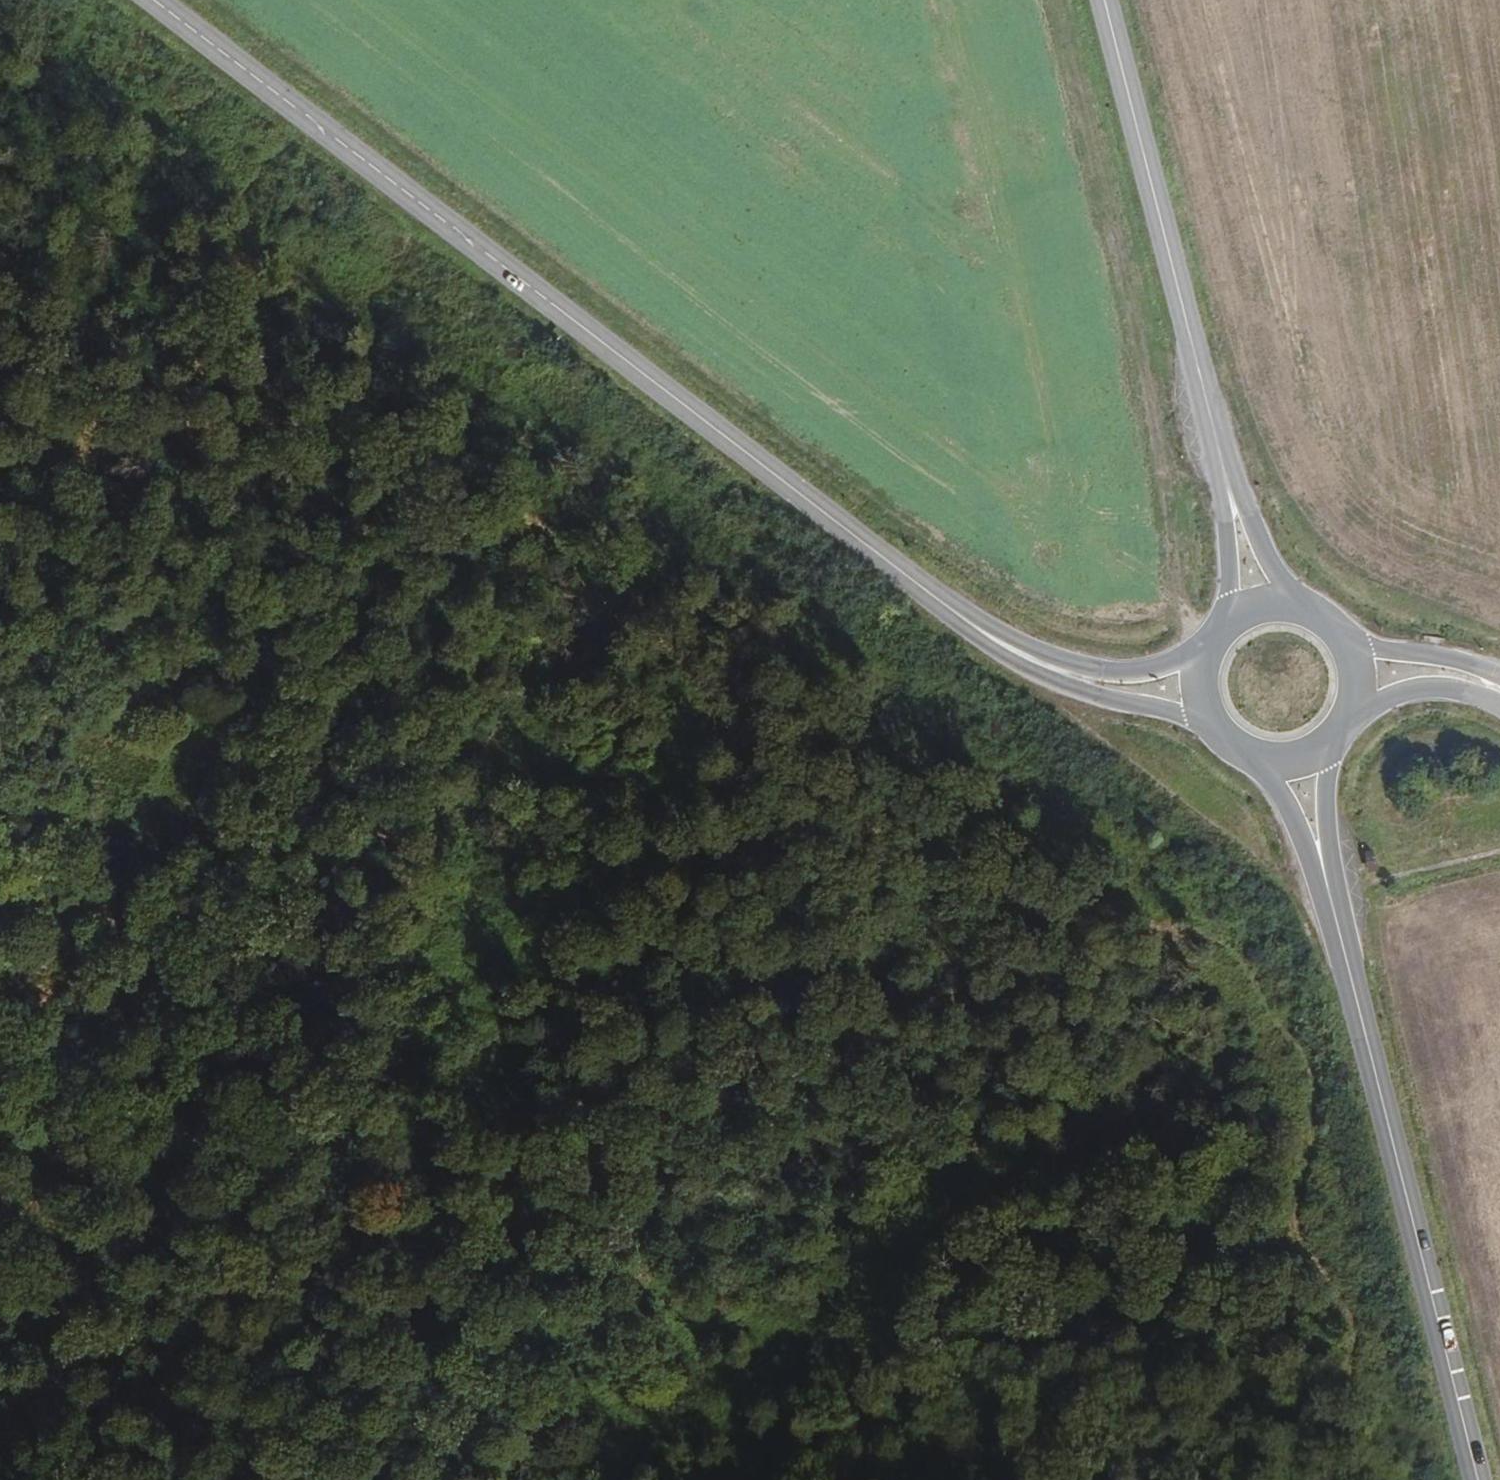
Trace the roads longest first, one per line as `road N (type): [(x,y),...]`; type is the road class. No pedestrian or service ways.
road 1 (secondary): [(156,0),(573,315),(924,596),(994,645),(1084,682)]
road 2 (secondary): [(1318,844),(1492,1479)]
road 3 (secondary): [(1236,508),(1108,0)]
road 4 (secondary): [(1084,682),(1117,701),(1184,715),(1231,749)]
road 5 (secondary): [(1495,686),(1448,656),(1343,639)]
road 6 (secondary): [(1354,710),(1422,687),(1495,686)]
road 7 (secondary): [(1215,638),(1163,667),(1084,682)]
road 8 (secondary): [(1305,611),(1236,508)]
road 9 (secondary): [(1215,638),(1199,689),(1215,733),(1231,749)]

